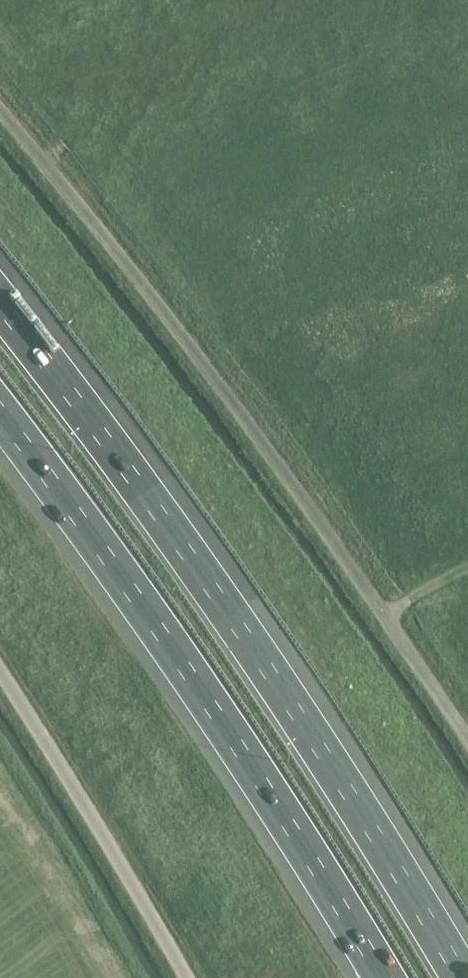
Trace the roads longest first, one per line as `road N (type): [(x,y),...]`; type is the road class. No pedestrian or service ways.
road 1 (motorway): [(464,977),(310,731),(88,413),(0,304)]
road 2 (motorway): [(0,411),(262,777),(384,977)]
road 3 (unclassified): [(186,977),(0,673)]

